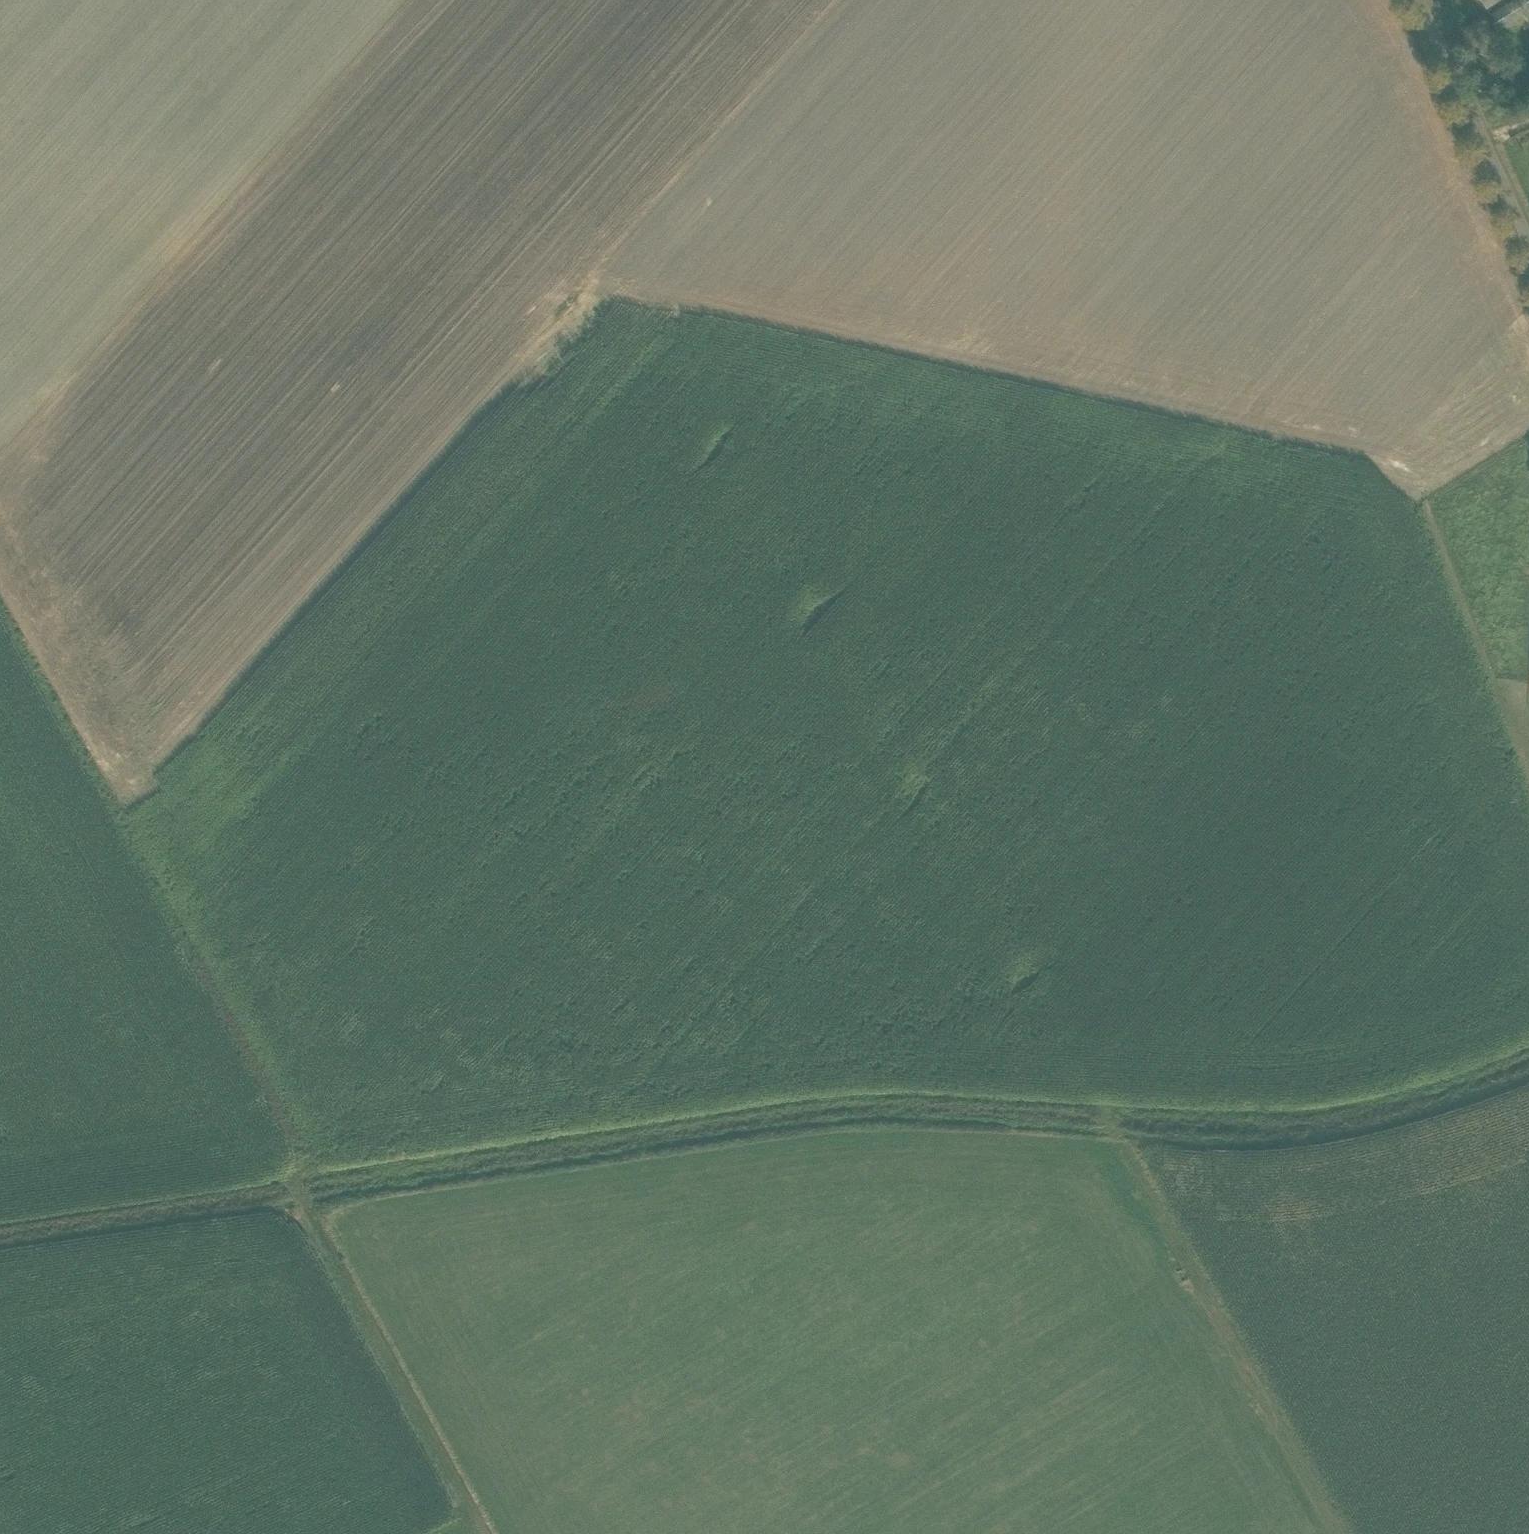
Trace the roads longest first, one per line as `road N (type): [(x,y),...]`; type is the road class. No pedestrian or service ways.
road 1 (track): [(1097,1099),(1340,1533)]
road 2 (track): [(287,1182),(479,1533)]
road 3 (unclassified): [(1528,232),(1432,0)]

